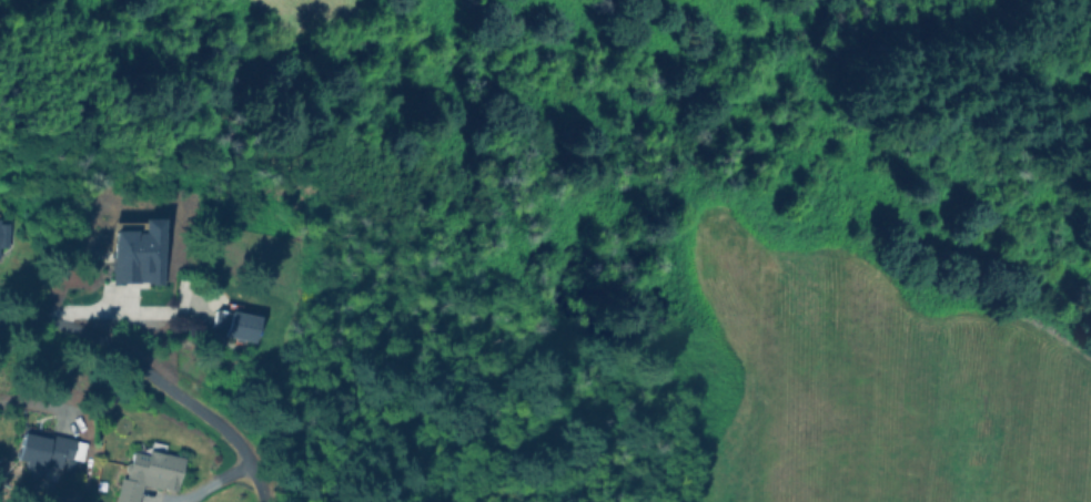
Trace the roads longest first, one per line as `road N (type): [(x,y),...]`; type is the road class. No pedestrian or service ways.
road 1 (residential): [(262,501),(243,448),(160,379),(84,334),(37,318),(0,324)]

